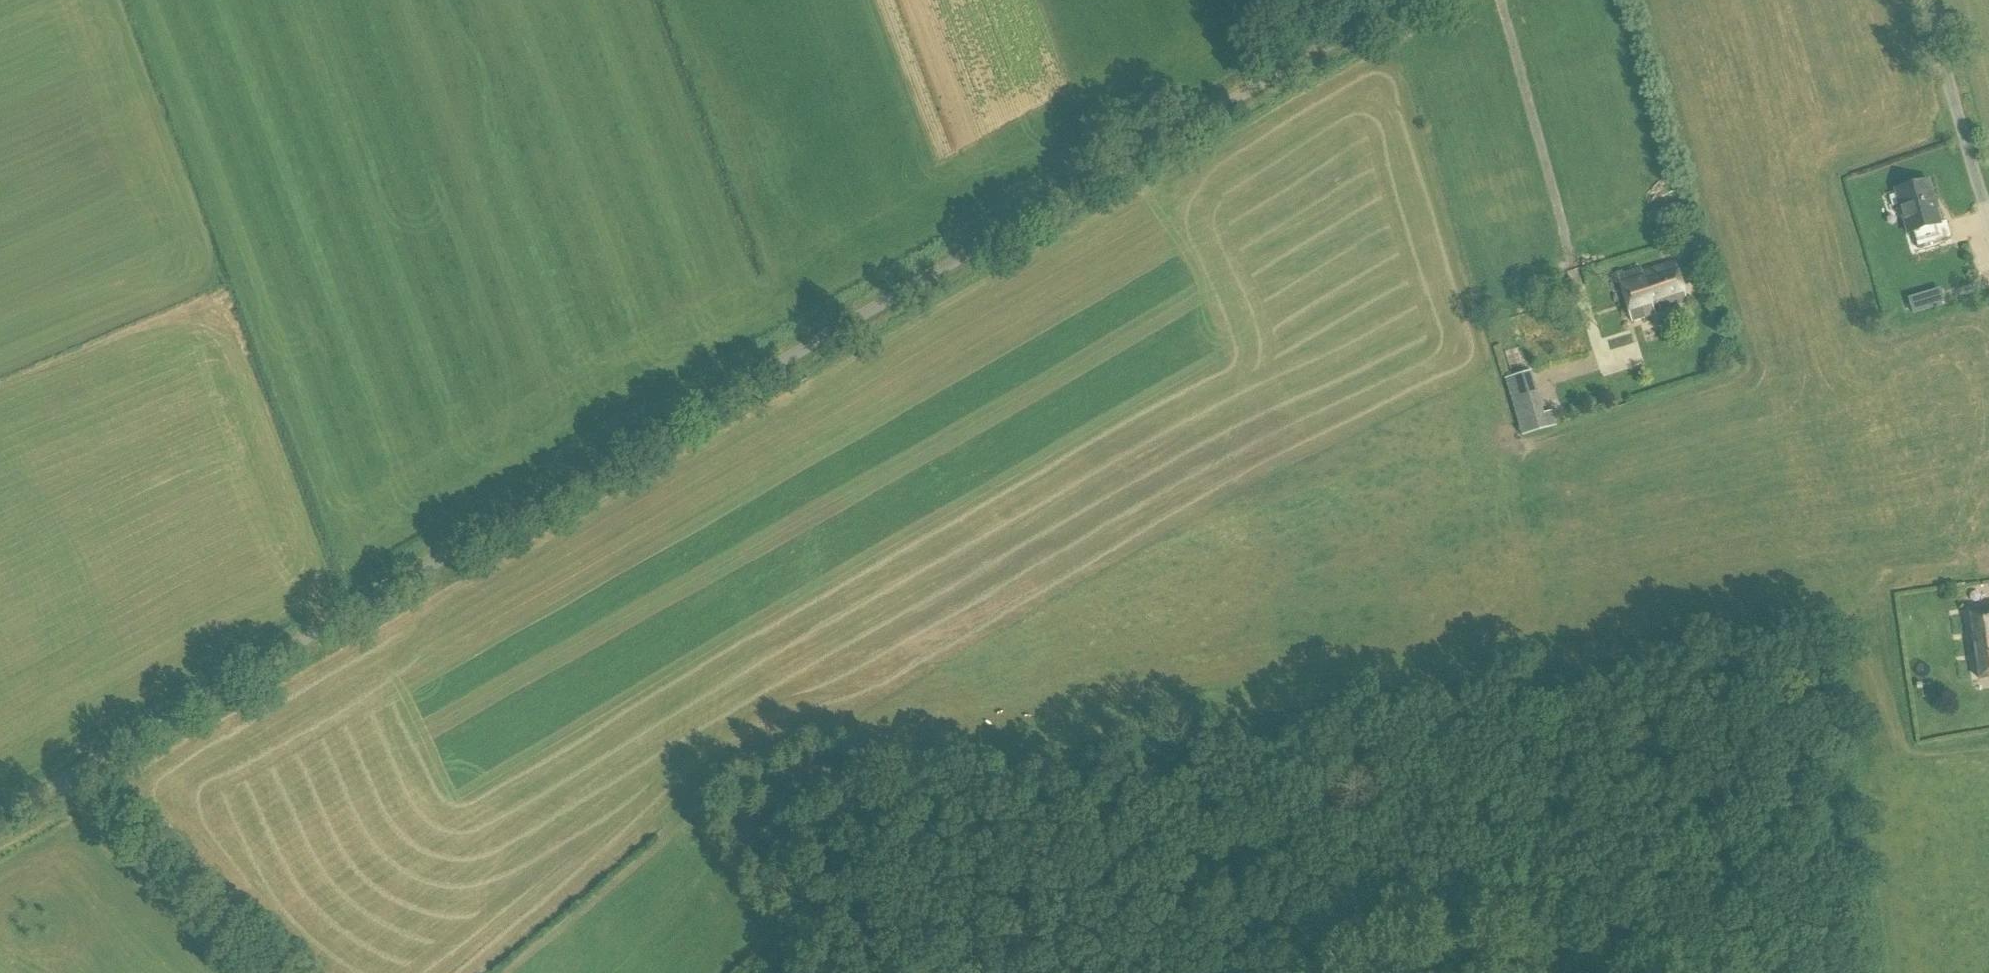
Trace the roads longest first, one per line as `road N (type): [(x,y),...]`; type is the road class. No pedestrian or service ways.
road 1 (unclassified): [(0,825),(1417,0)]

